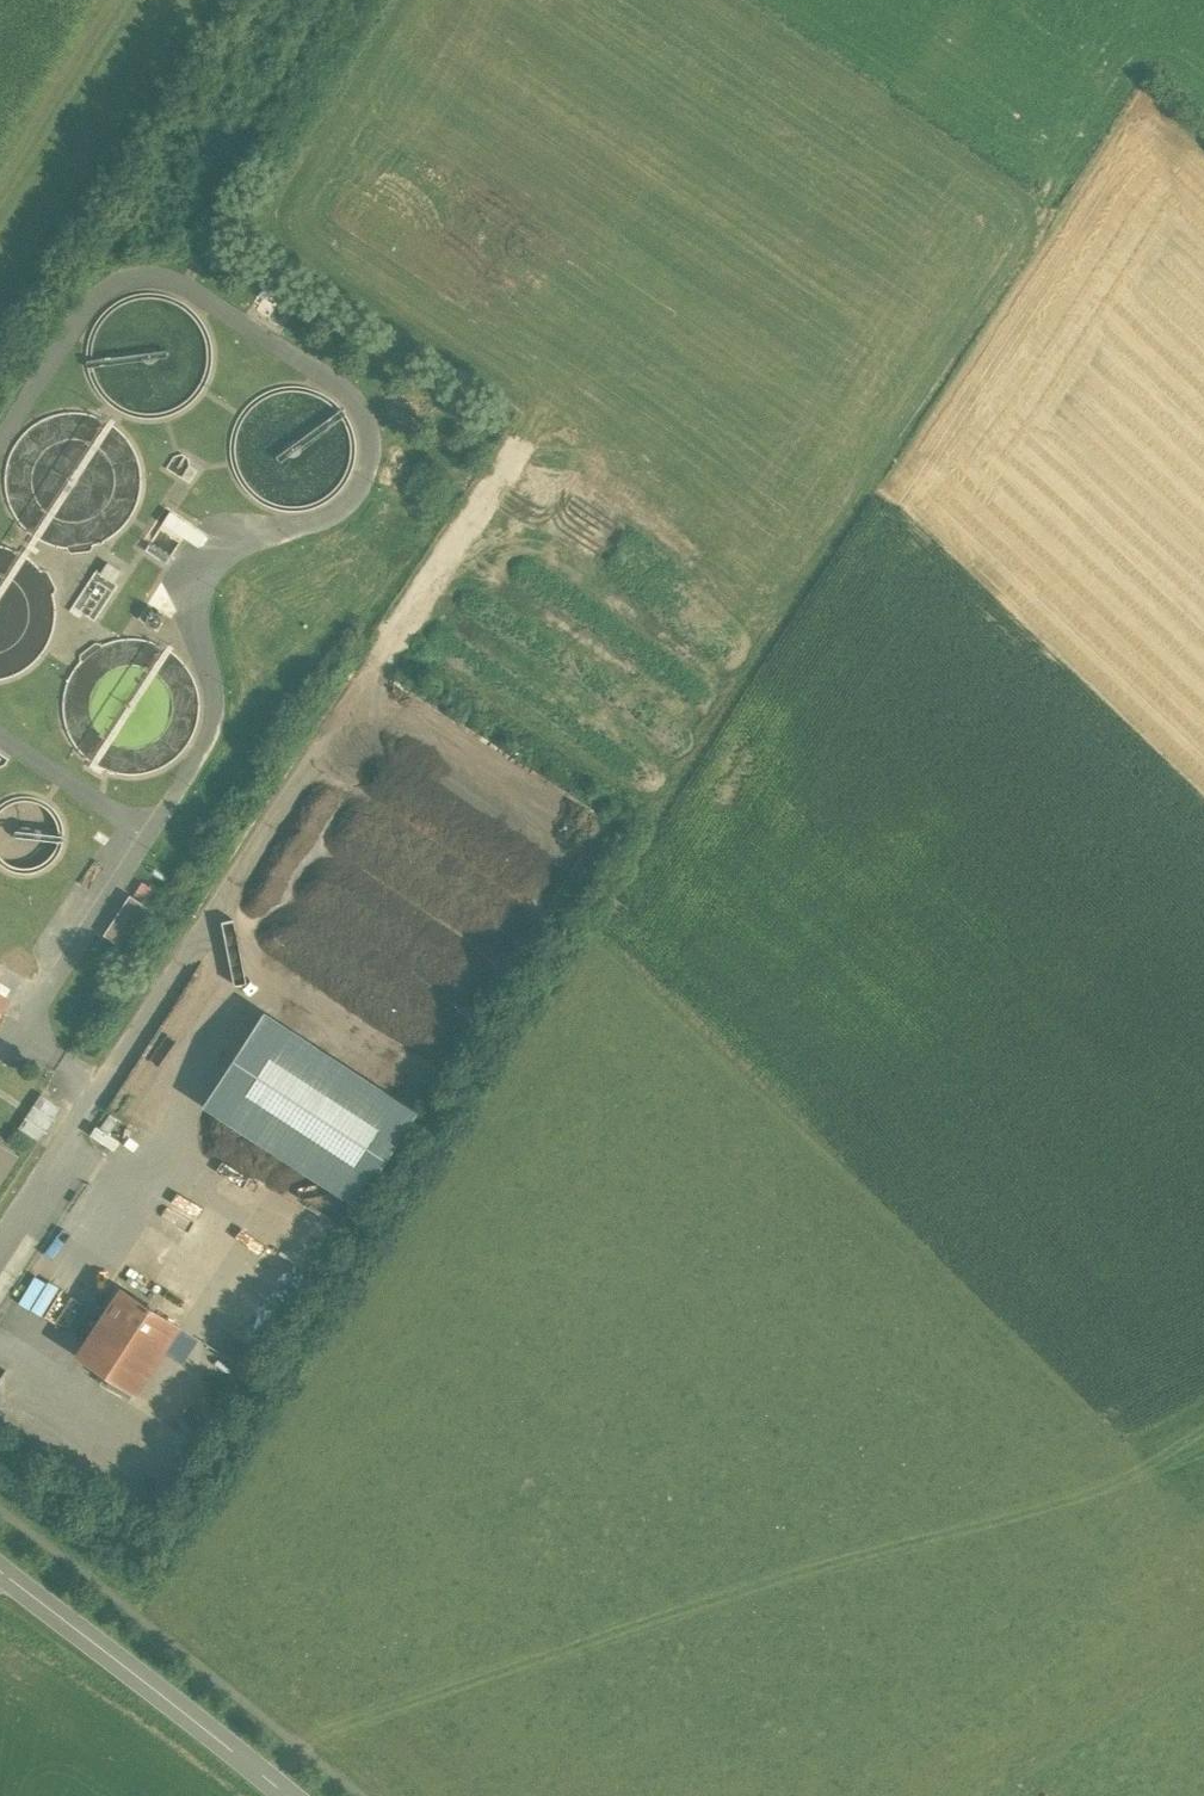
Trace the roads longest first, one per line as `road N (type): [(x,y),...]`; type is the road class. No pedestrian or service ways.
road 1 (tertiary): [(288,1795),(0,1569)]

